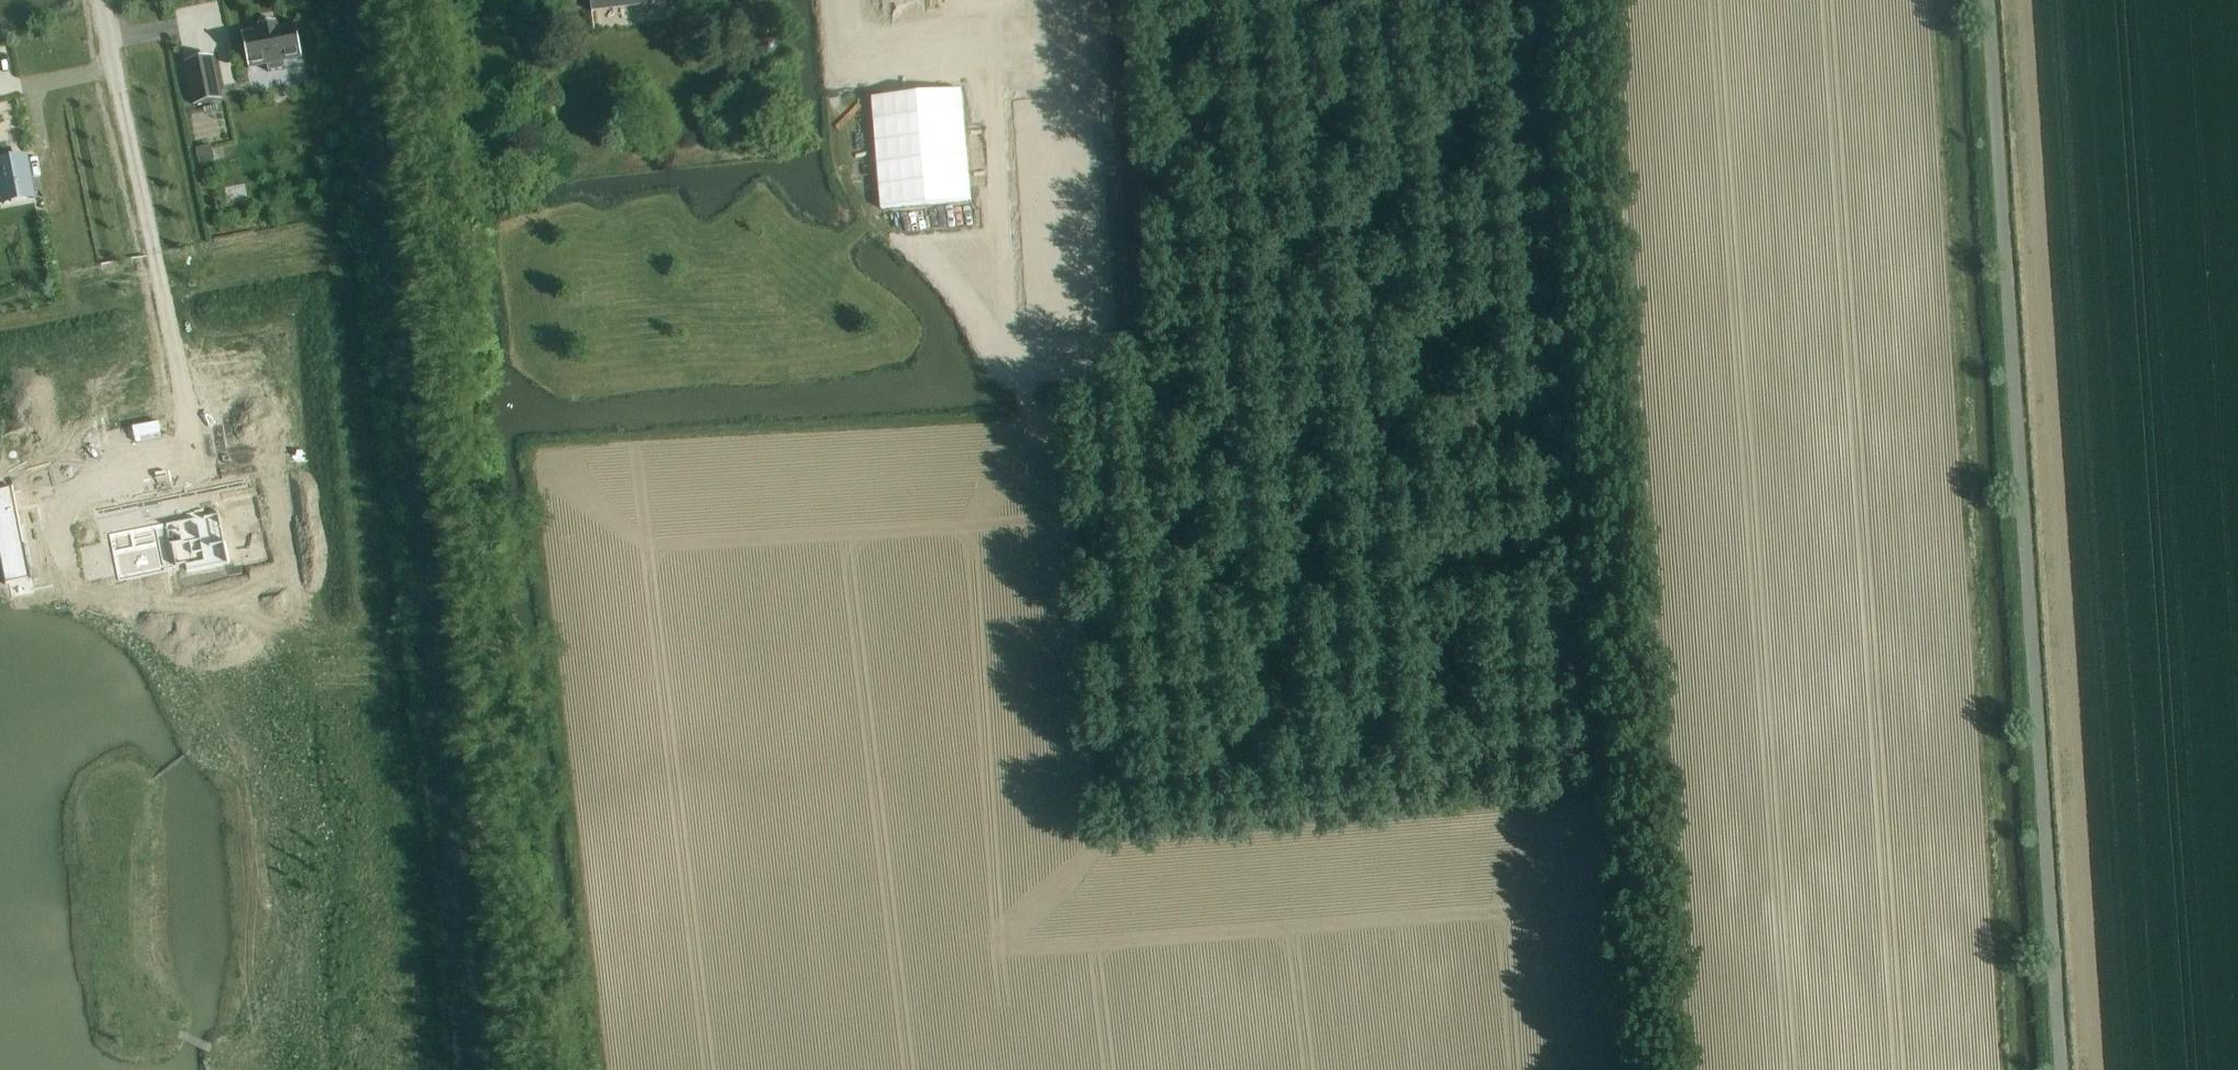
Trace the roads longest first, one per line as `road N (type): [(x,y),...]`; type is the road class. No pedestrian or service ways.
road 1 (track): [(1681,1069),(1605,0)]

